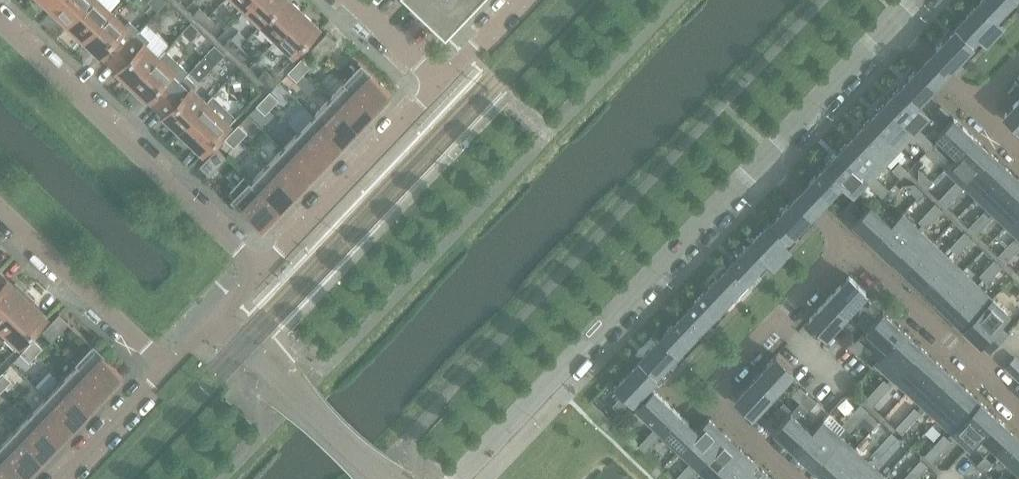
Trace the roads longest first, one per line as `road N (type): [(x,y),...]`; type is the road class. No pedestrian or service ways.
road 1 (residential): [(760,160),(460,478)]
road 2 (residential): [(261,272),(0,24)]
road 3 (residential): [(848,245),(712,395),(799,478)]
road 4 (residential): [(438,84),(261,272)]
road 5 (residential): [(215,321),(383,478)]
road 6 (residential): [(0,214),(165,371)]
road 7 (residential): [(890,23),(760,160)]
road 8 (residential): [(984,373),(848,245)]
road 9 (residential): [(165,371),(62,478)]
road 10 (residential): [(848,245),(760,160)]
road 11 (residential): [(438,84),(350,0)]
road 12 (residential): [(976,108),(890,23)]

